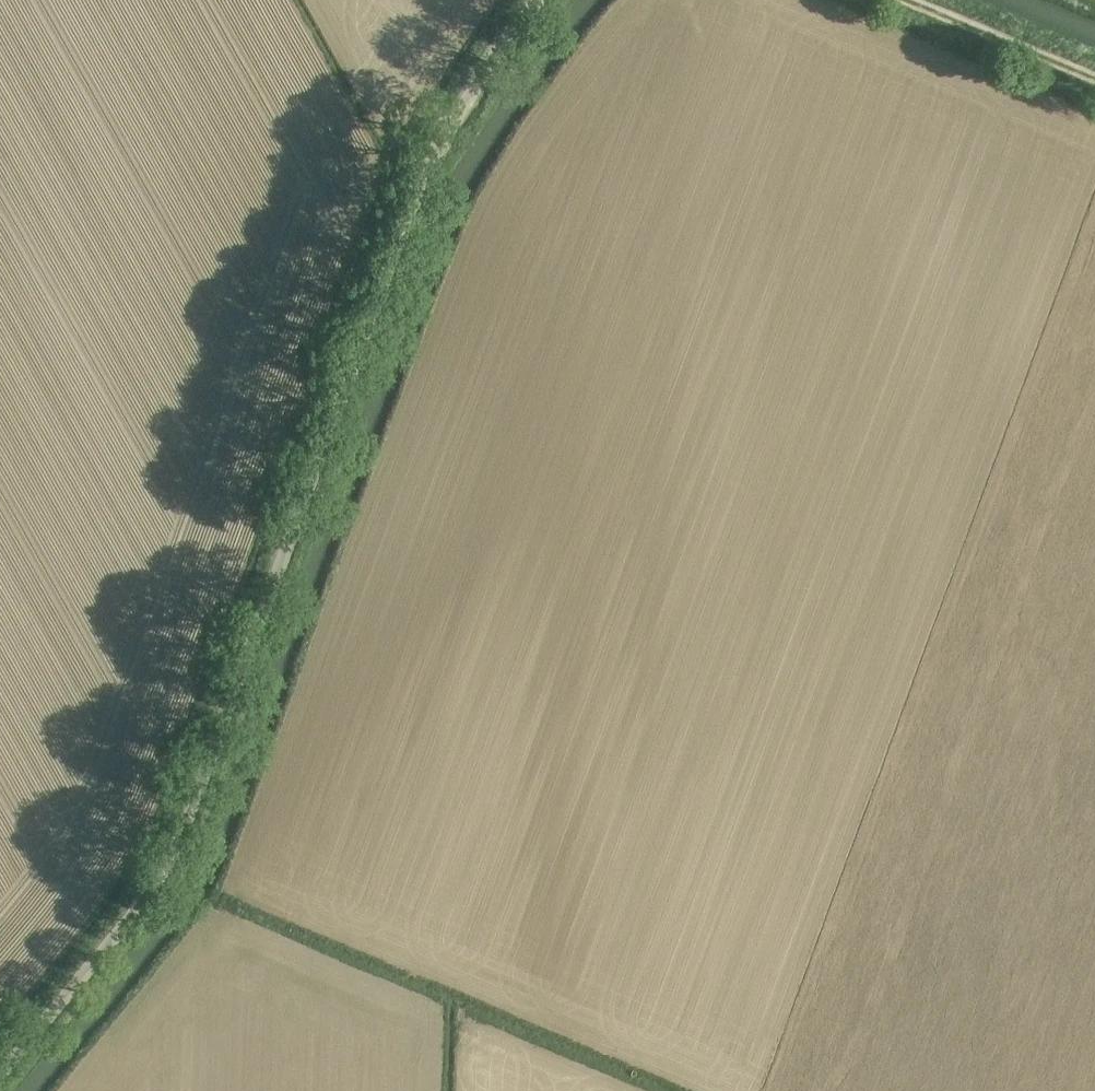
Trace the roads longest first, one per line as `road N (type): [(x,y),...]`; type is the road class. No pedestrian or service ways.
road 1 (unclassified): [(0,1068),(144,908),(198,795),(397,259),(464,108),(539,0)]
road 2 (track): [(897,0),(1094,81)]

